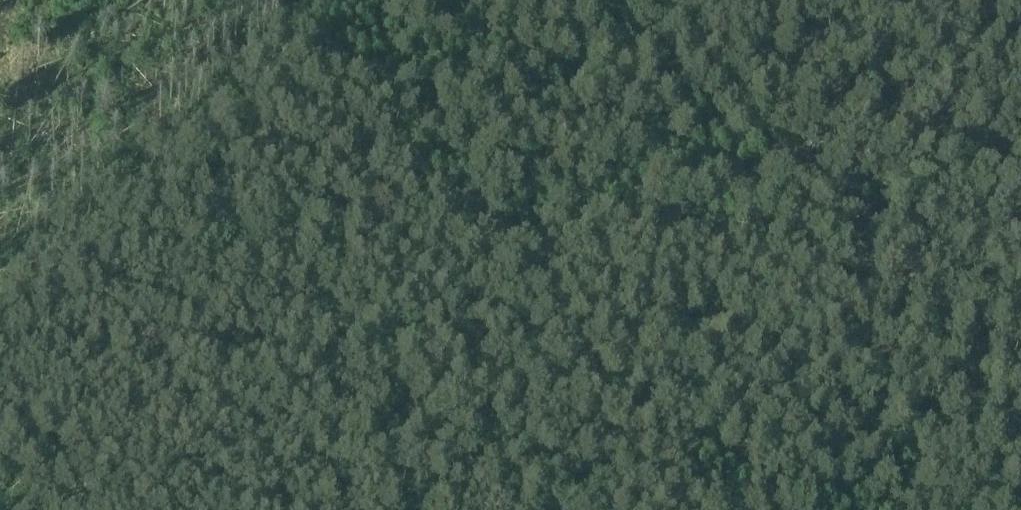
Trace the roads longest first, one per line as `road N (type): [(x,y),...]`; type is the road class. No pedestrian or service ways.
road 1 (track): [(514,509),(13,0)]
road 2 (track): [(1020,371),(644,0)]

